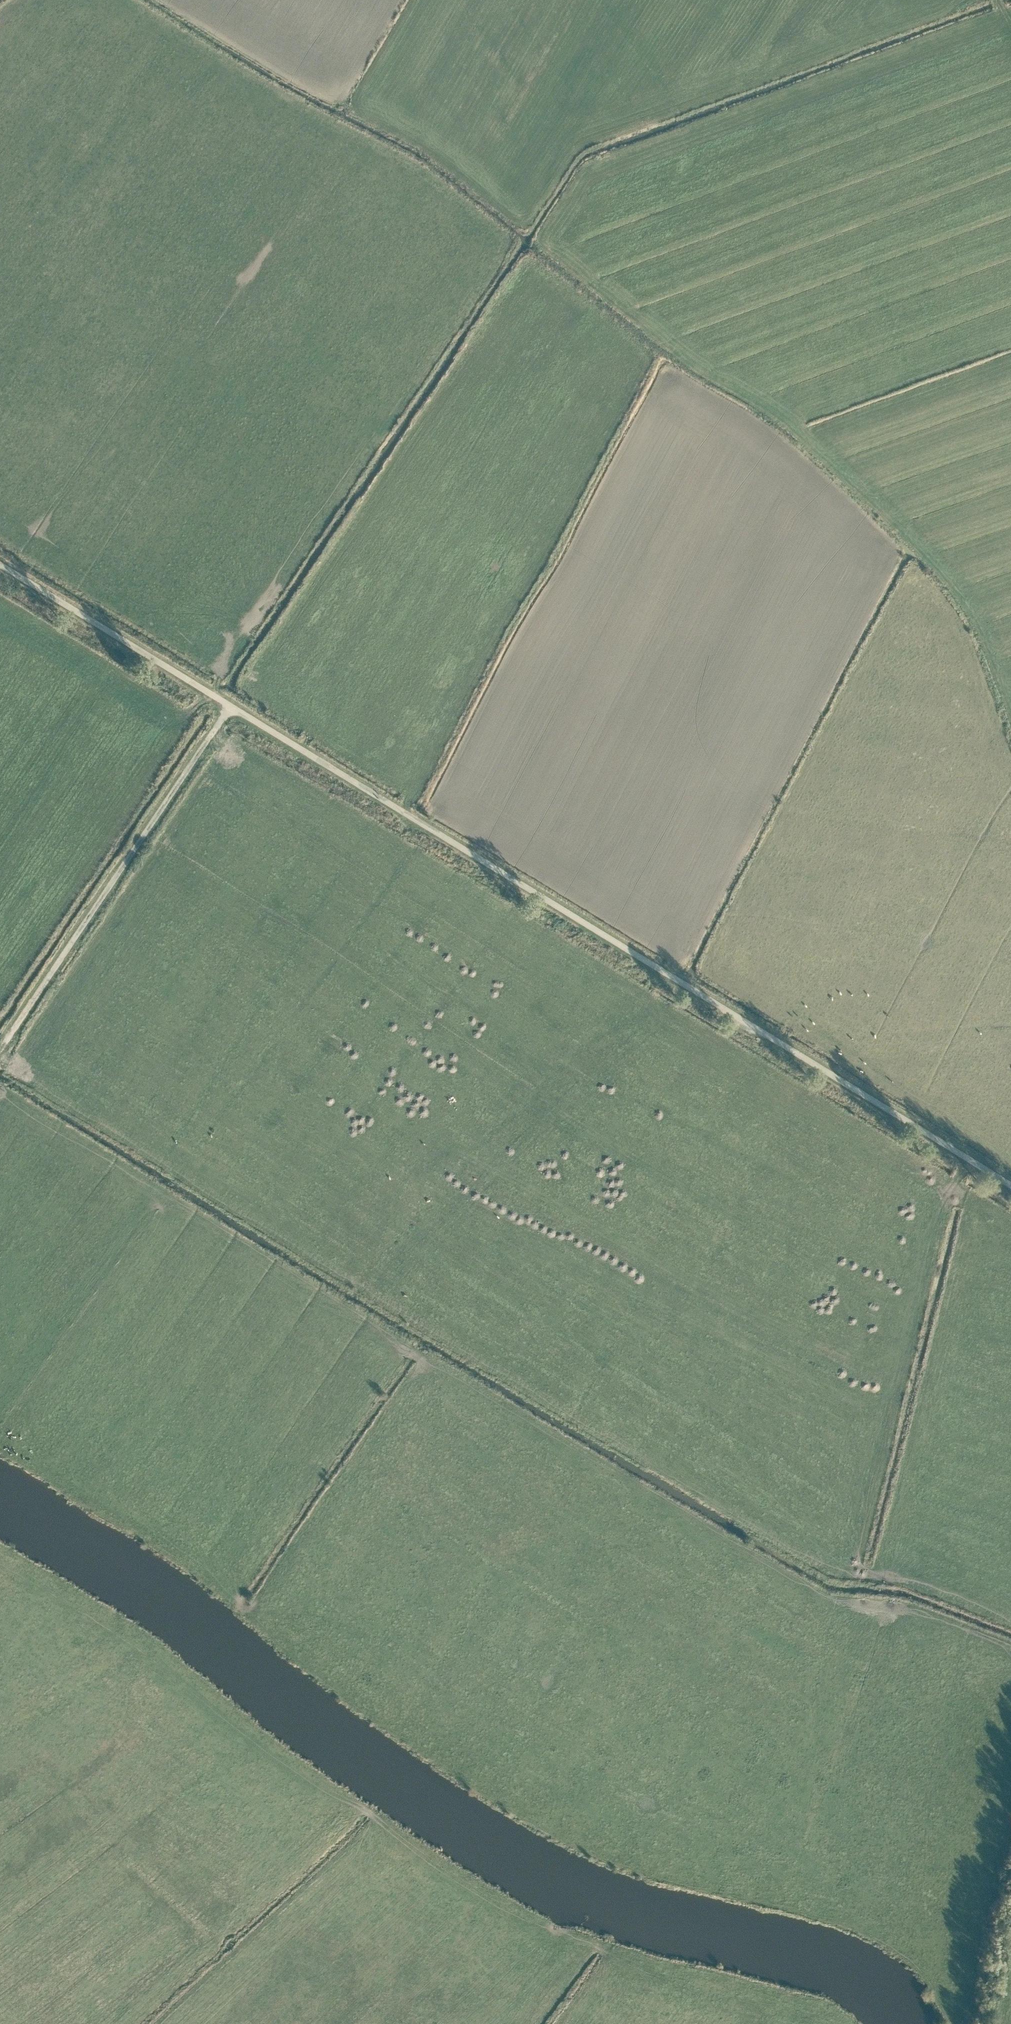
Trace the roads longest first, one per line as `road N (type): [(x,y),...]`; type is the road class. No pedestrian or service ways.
road 1 (unclassified): [(0,563),(1010,1187)]
road 2 (track): [(0,1054),(231,704)]

